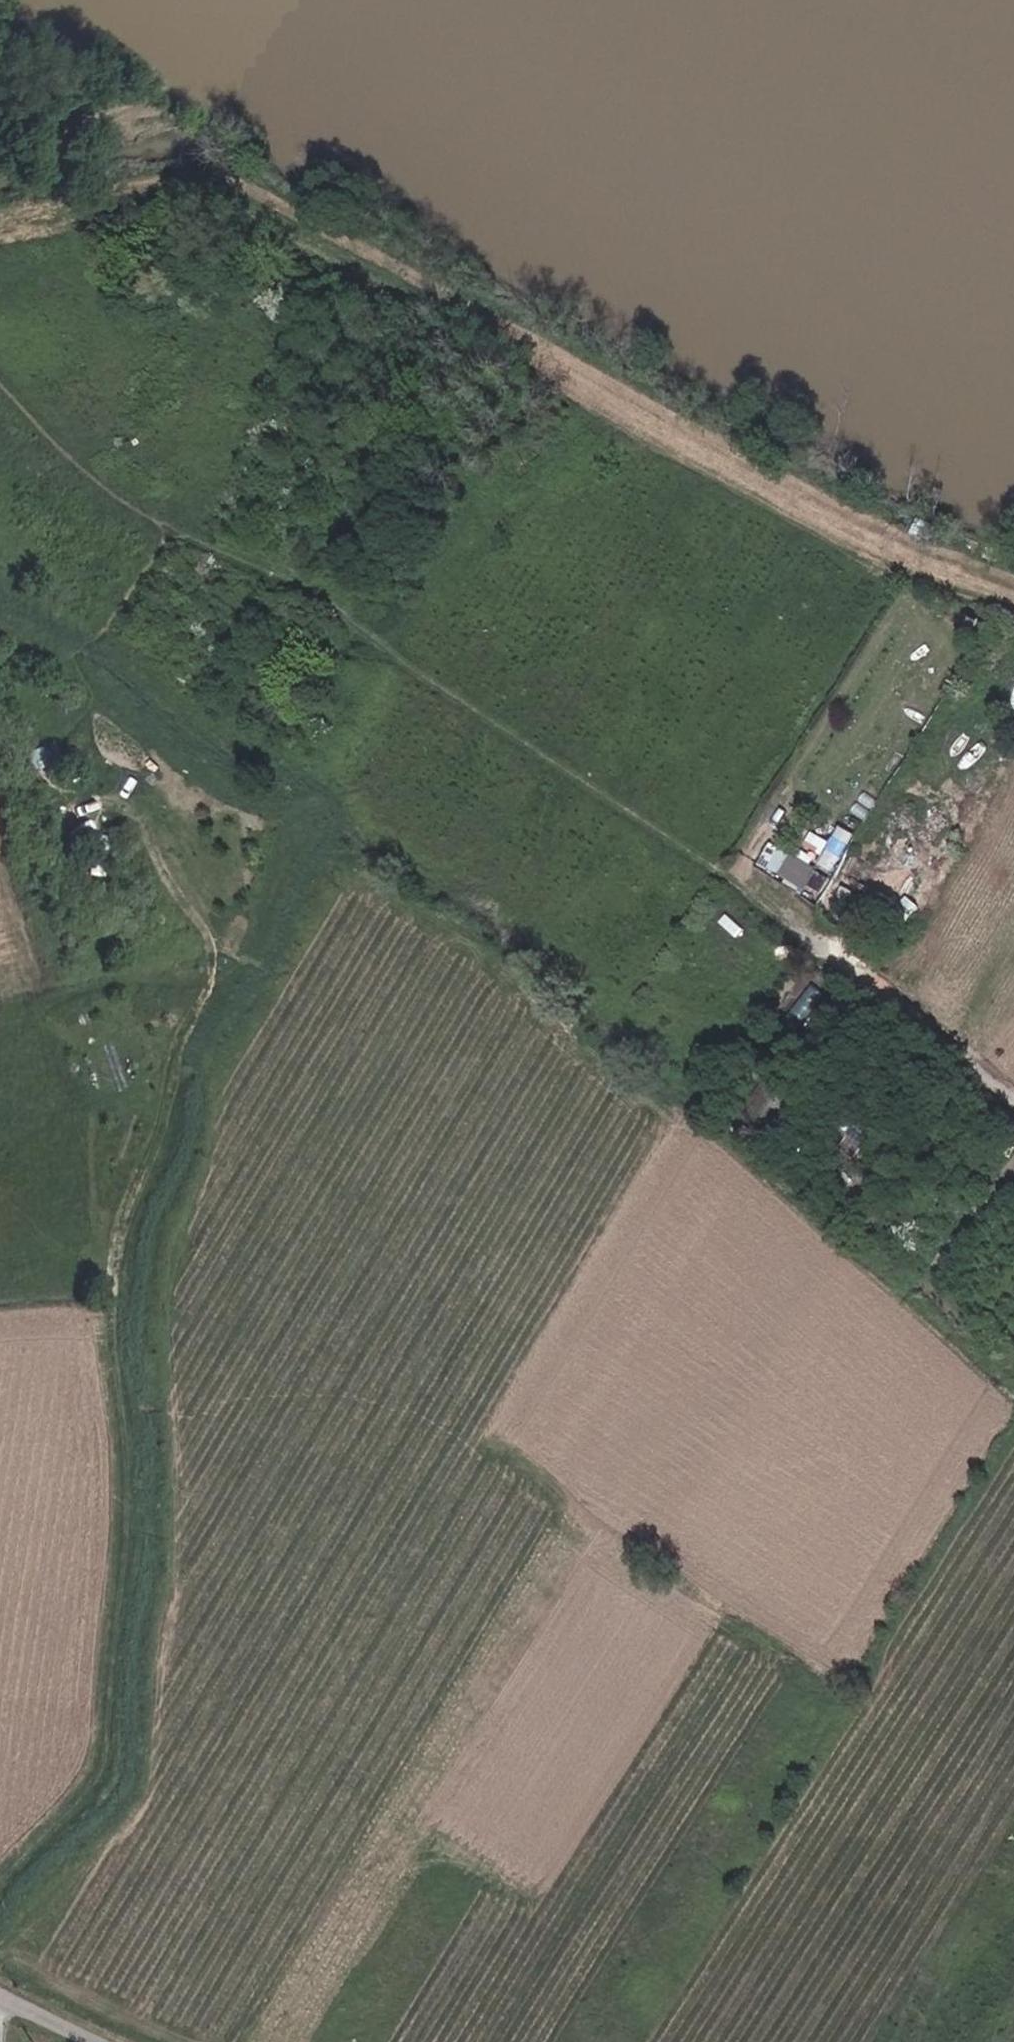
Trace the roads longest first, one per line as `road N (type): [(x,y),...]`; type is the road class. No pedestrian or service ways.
road 1 (track): [(847,955),(1013,1089)]

